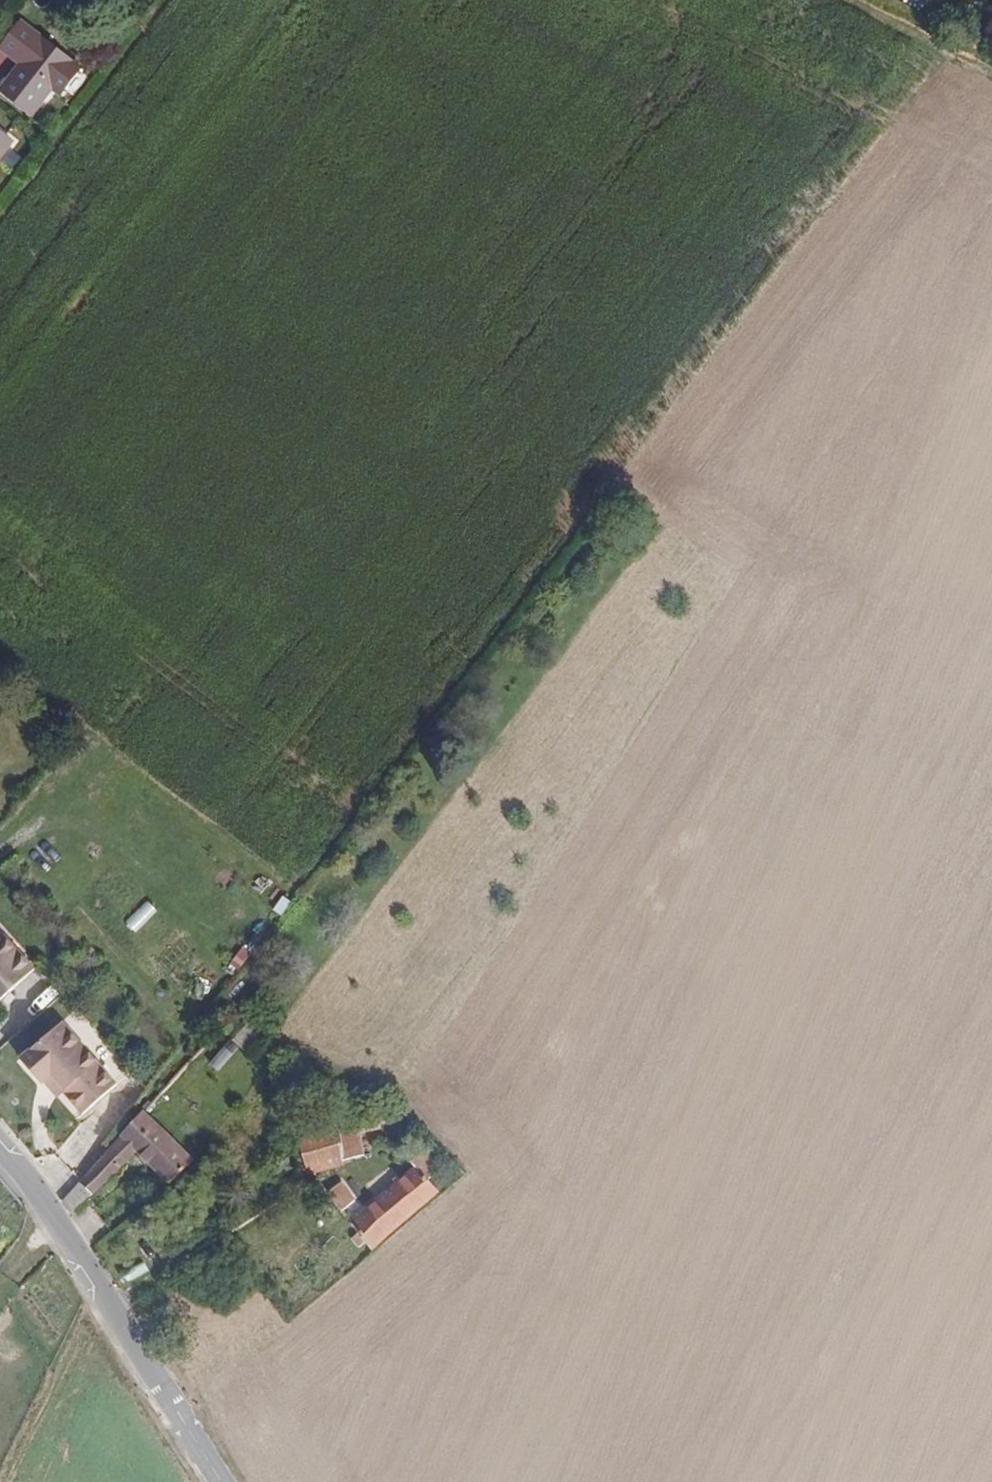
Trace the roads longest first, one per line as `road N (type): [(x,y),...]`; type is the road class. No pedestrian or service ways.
road 1 (tertiary): [(220,1481),(40,1195),(0,1150)]

